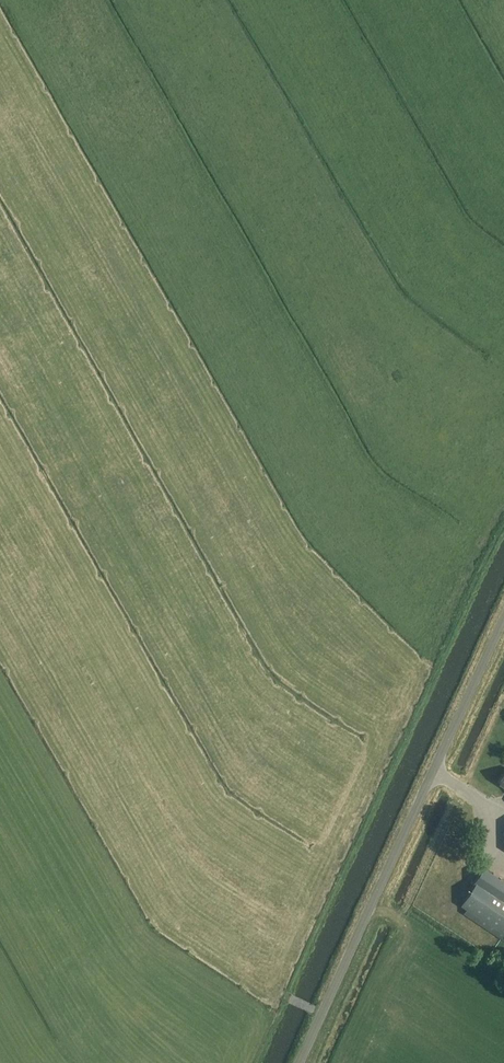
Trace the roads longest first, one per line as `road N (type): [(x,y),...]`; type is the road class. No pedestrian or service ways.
road 1 (unclassified): [(301,1062),(503,620)]

